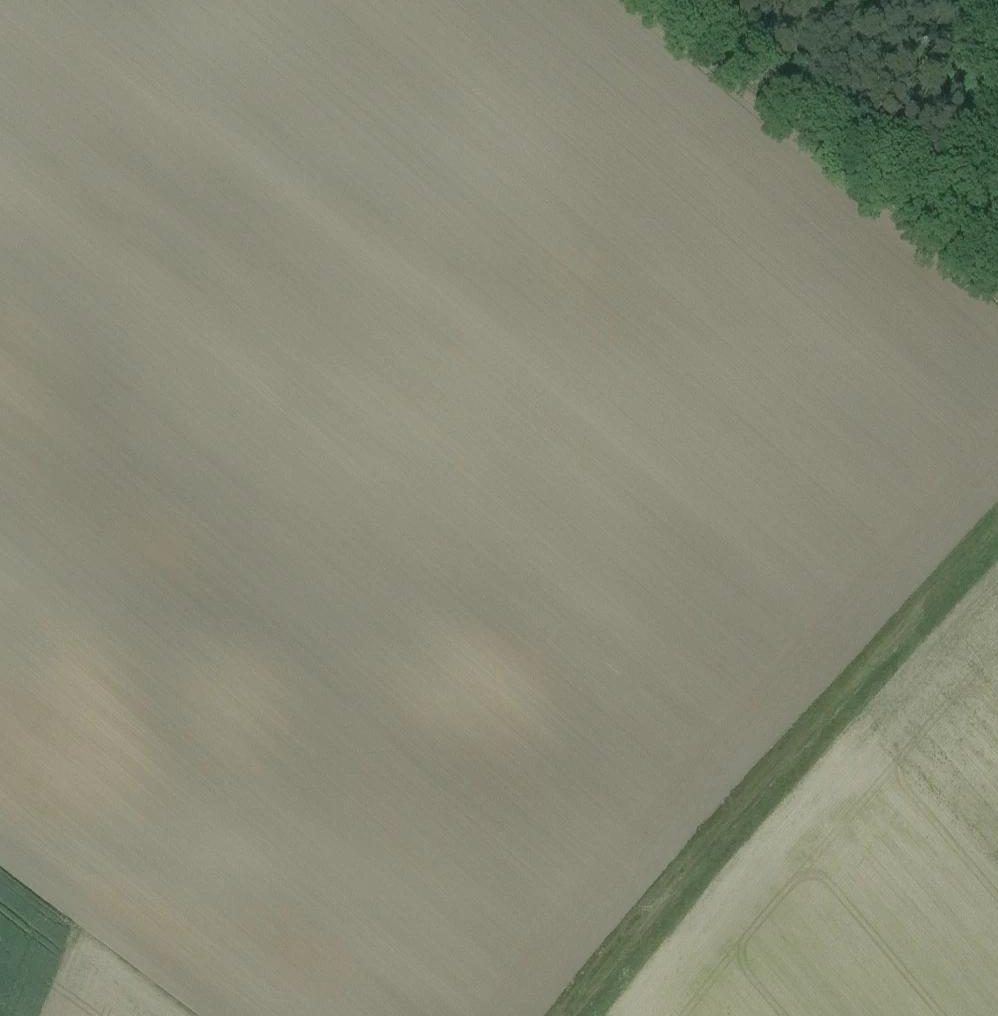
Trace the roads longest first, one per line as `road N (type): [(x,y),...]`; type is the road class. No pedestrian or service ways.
road 1 (track): [(594,1015),(678,907),(997,553)]

